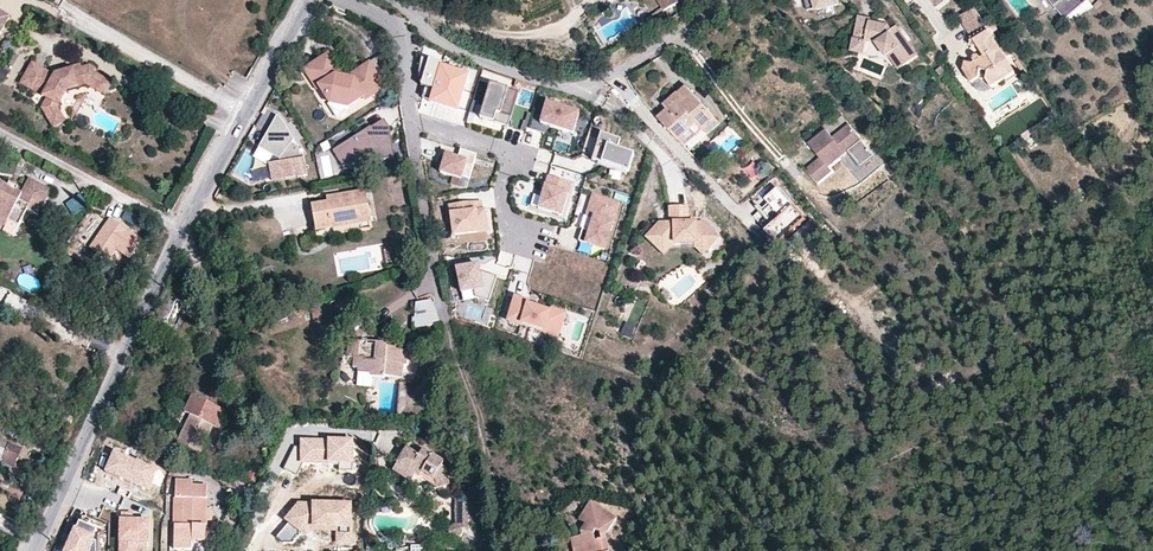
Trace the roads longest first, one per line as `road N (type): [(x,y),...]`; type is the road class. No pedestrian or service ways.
road 1 (tertiary): [(34,550),(156,277),(309,0)]
road 2 (residential): [(393,0),(447,46),(544,85),(578,90),(741,0)]
road 3 (residential): [(412,123),(500,149),(509,164),(504,212),(520,233),(539,238)]
road 4 (residential): [(412,123),(444,312)]
road 5 (residential): [(346,0),(399,29),(412,123)]

